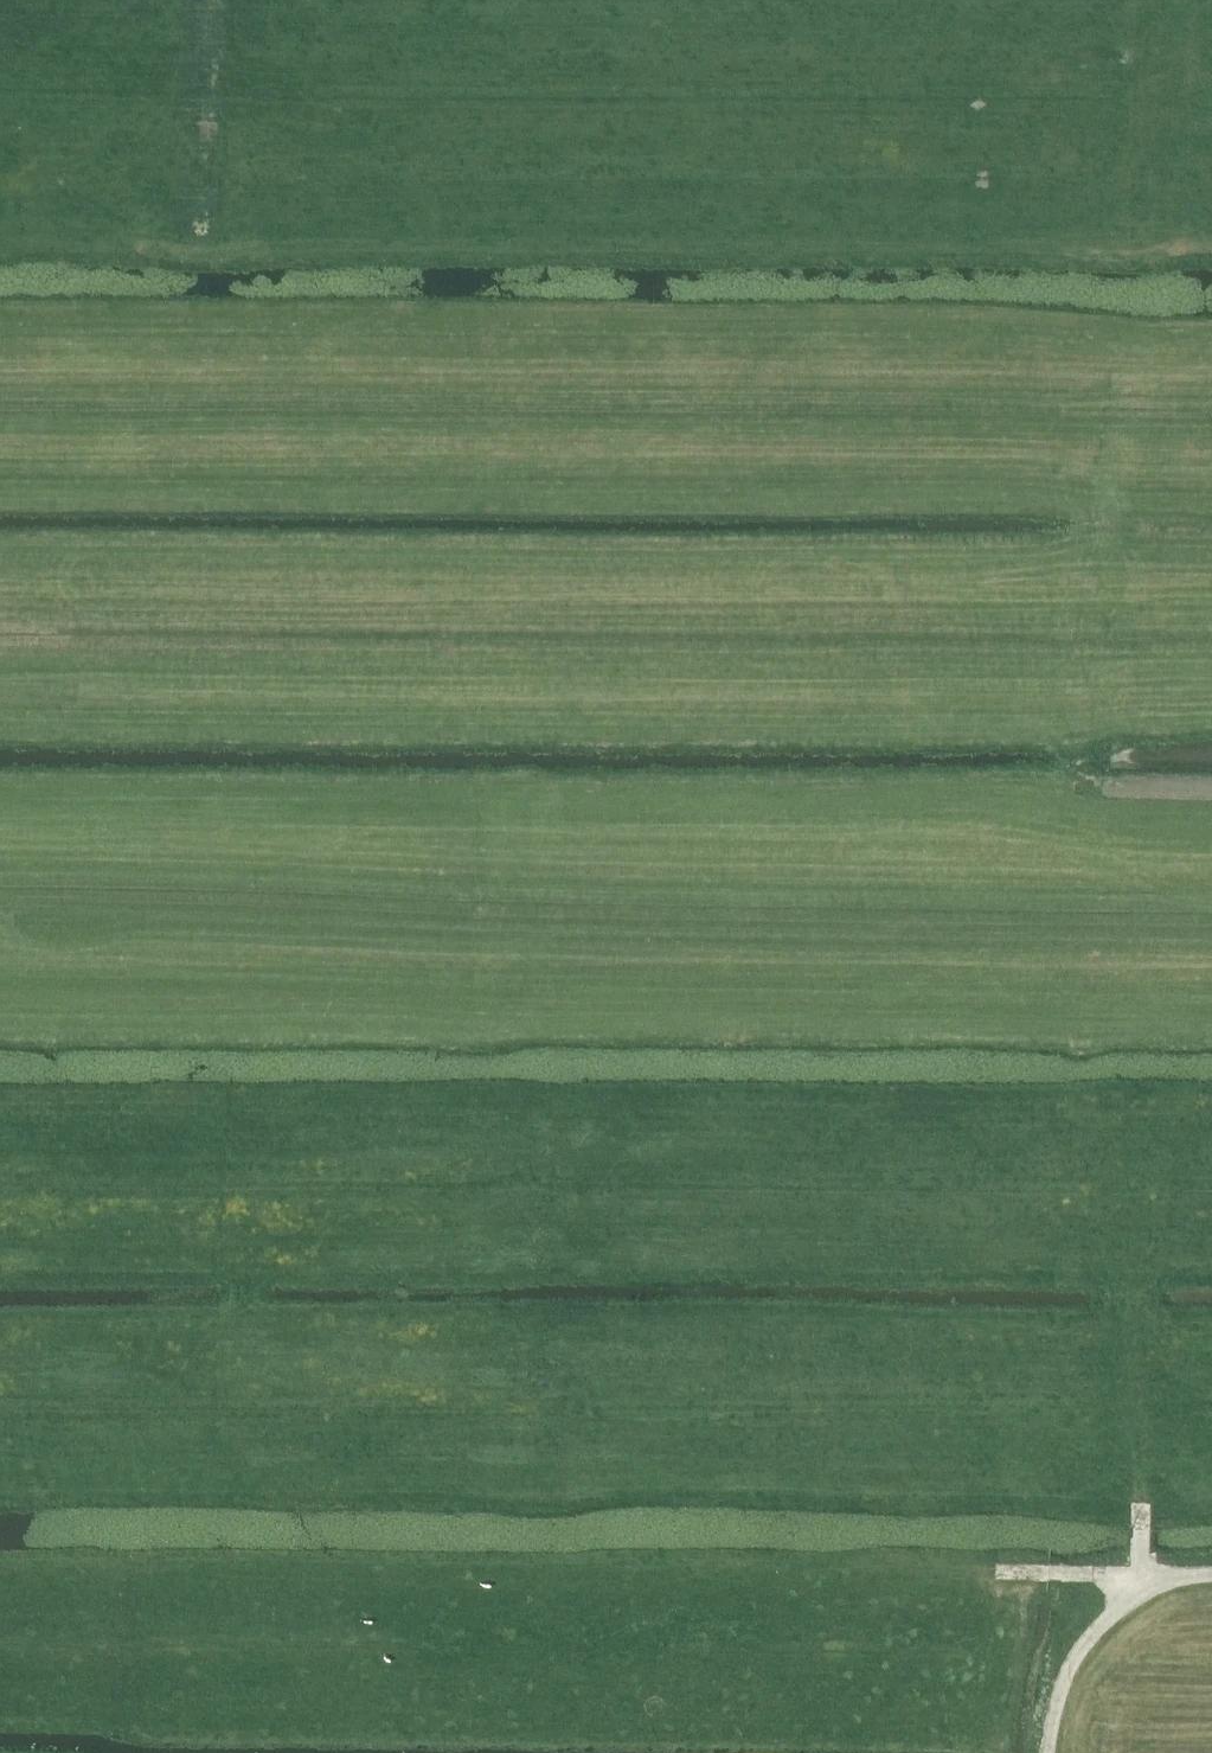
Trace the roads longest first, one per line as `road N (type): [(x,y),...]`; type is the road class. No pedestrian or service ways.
road 1 (track): [(1045,1752),(1065,1674),(1140,1581),(1000,1572)]
road 2 (track): [(1211,1575),(1140,1581),(1143,1507)]

